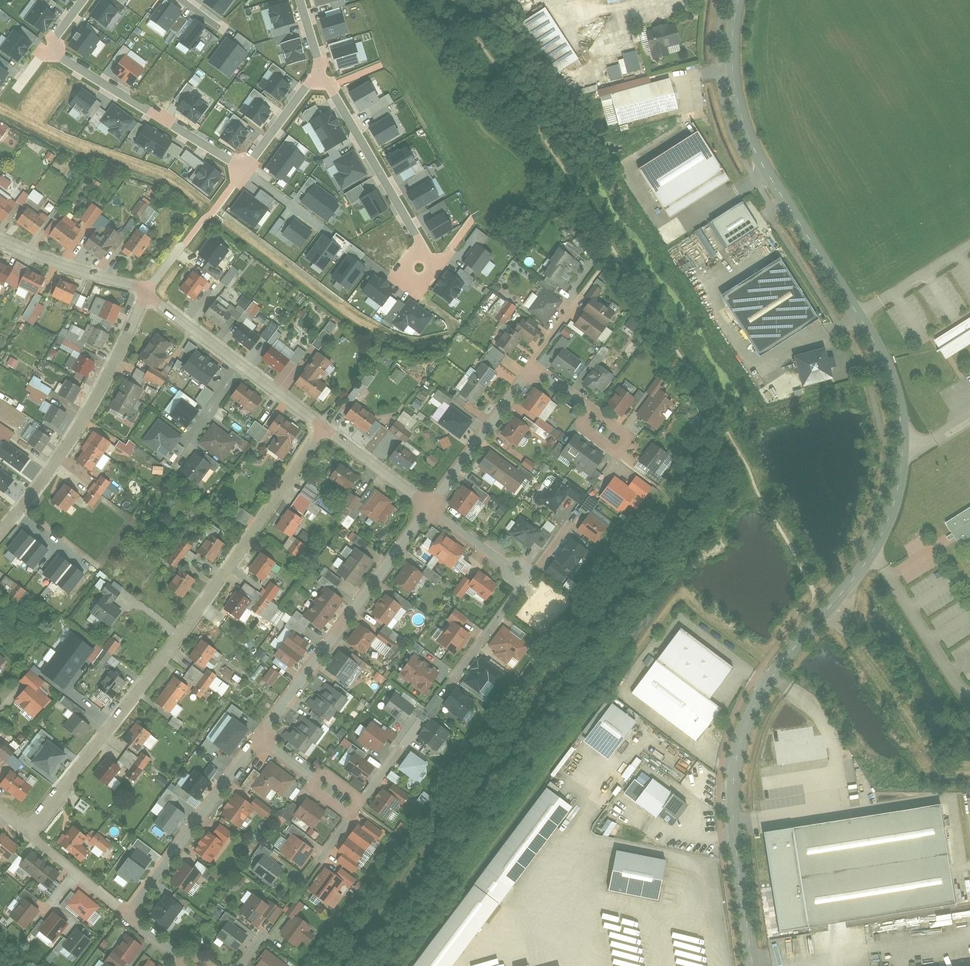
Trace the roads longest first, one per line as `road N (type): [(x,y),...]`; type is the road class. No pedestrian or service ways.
road 1 (residential): [(753,965),(734,830),(738,748),(781,662),(865,558),(891,494),(899,426),(876,346),(750,136),(732,49),(739,0)]
road 2 (residential): [(318,421),(251,524),(26,827)]
road 3 (residential): [(258,733),(427,499)]
road 4 (residential): [(147,291),(83,406),(0,520)]
road 5 (residential): [(47,50),(243,171)]
road 6 (residential): [(322,72),(421,246),(418,269)]
road 7 (residential): [(128,910),(258,733)]
road 8 (residential): [(147,291),(318,421)]
road 9 (residential): [(427,499),(530,368)]
road 10 (residential): [(0,235),(147,291)]
road 11 (residential): [(318,421),(427,499)]
road 12 (residential): [(26,827),(128,910)]
road 13 (residential): [(243,171),(322,72)]

